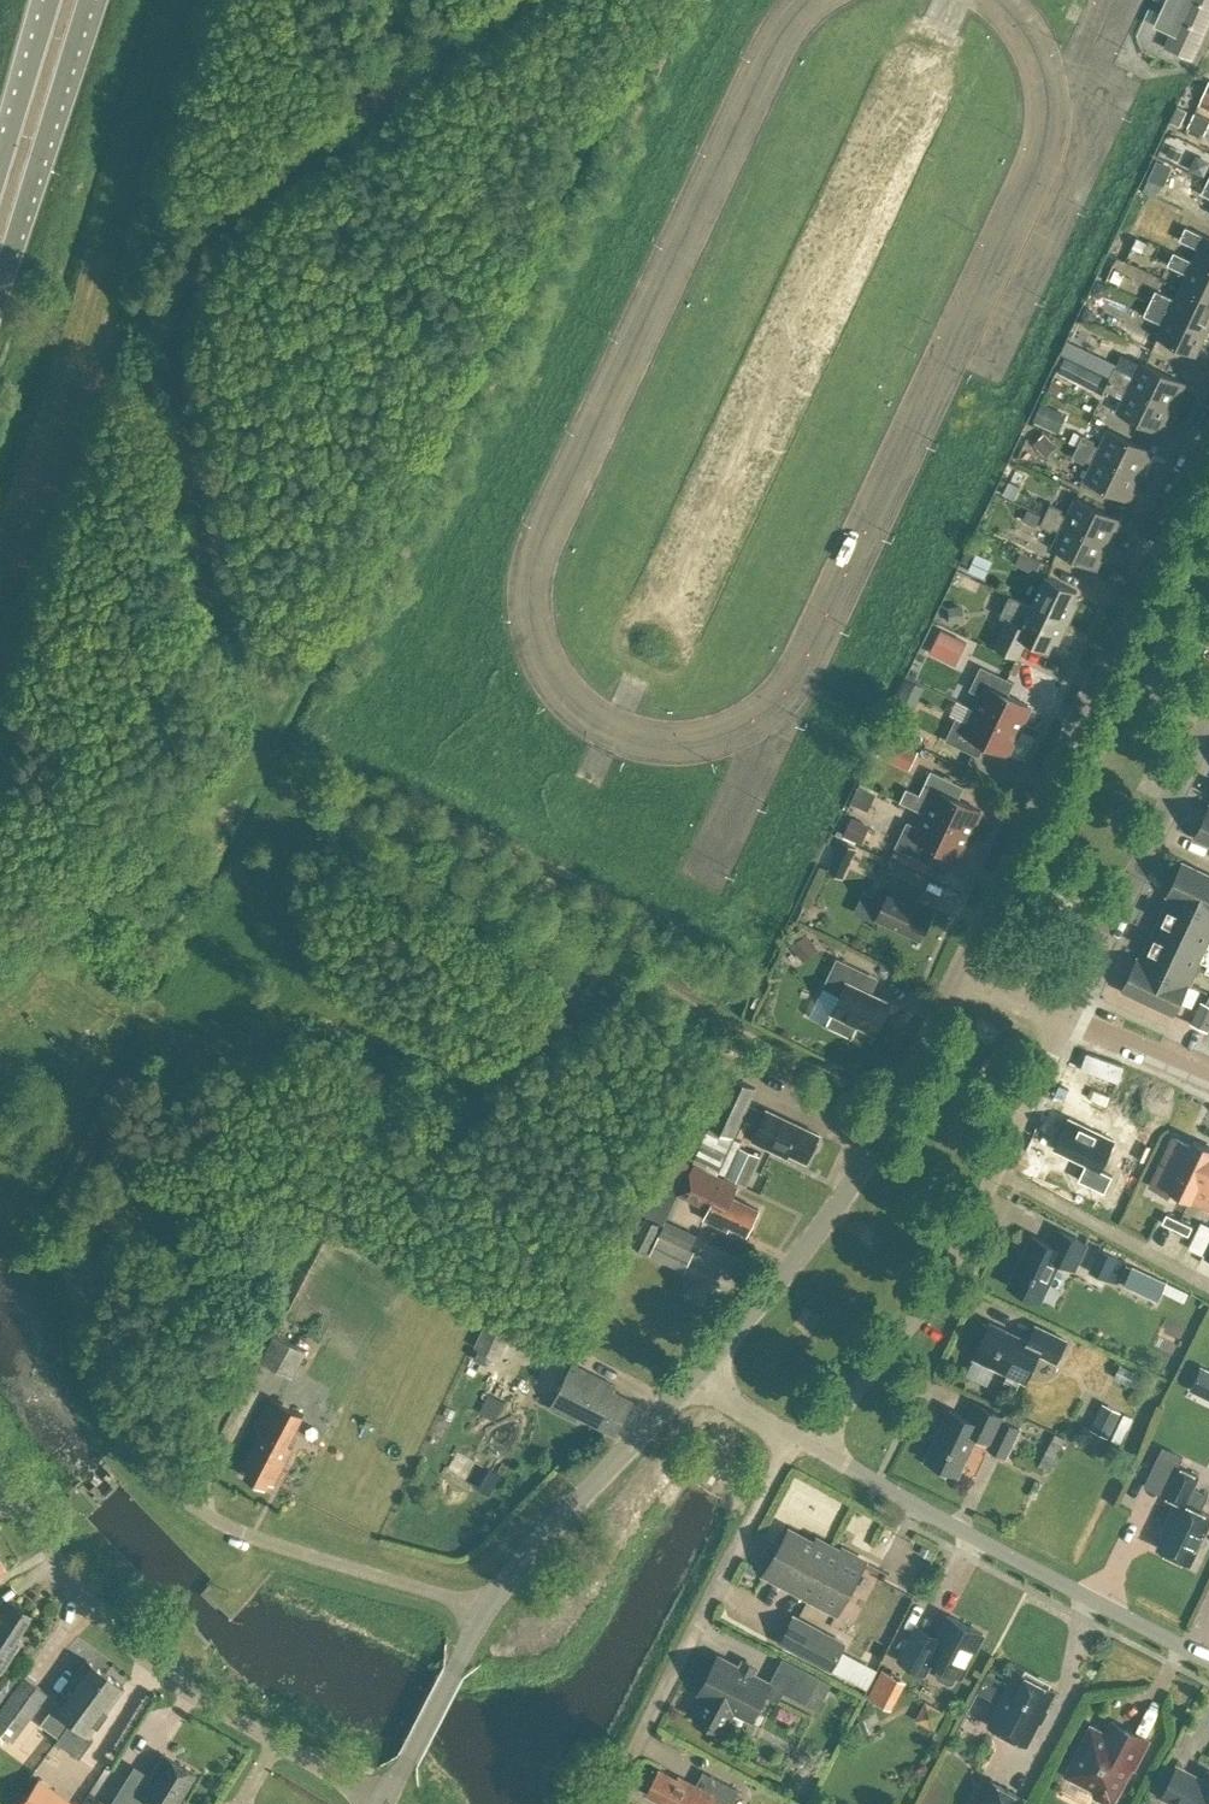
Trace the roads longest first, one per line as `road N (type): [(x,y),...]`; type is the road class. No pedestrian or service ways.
road 1 (residential): [(486,1608),(236,1532),(189,1504),(149,1465),(129,1427),(69,1256)]
road 2 (tertiary): [(961,964),(1208,436)]
road 3 (residential): [(795,1441),(834,1414),(957,1258),(1071,1014)]
road 4 (unclassified): [(369,1803),(200,1706),(129,1648),(76,1592),(0,1479)]
road 5 (tertiary): [(692,1376),(841,1198),(896,1109),(961,964)]
road 6 (unclassified): [(1208,1660),(795,1441)]
road 7 (residential): [(613,1803),(795,1441)]
road 8 (residential): [(1071,1014),(1208,722)]
road 9 (tertiary): [(486,1608),(692,1376)]
road 10 (trunk): [(0,276),(85,0)]
road 11 (tertiary): [(380,1803),(486,1608)]
road 12 (trunk): [(51,0),(0,167)]
road 13 (residential): [(1208,1076),(1071,1014)]
road 14 (unclassified): [(795,1441),(692,1376)]
road 15 (residential): [(1071,1014),(961,964)]

